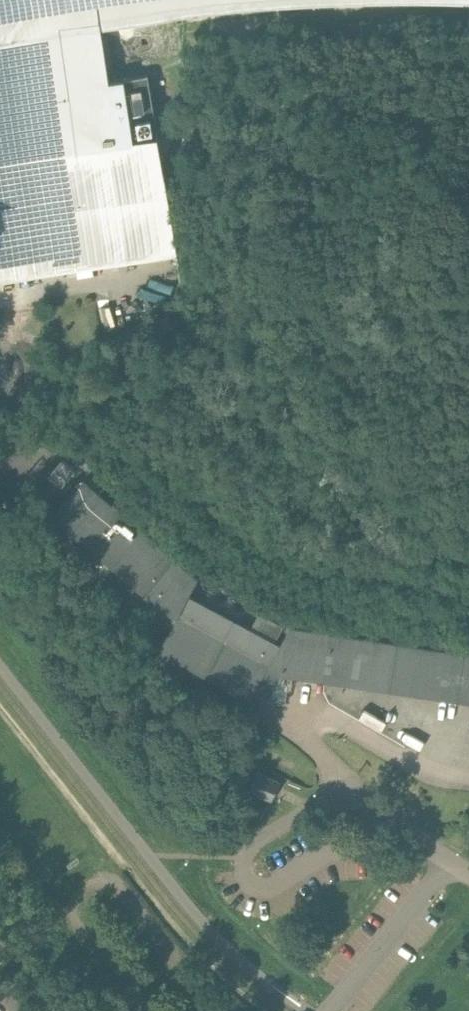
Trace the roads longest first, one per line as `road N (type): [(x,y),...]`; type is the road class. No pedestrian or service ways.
road 1 (unclassified): [(450,861),(328,1010)]
road 2 (unclassified): [(244,858),(249,881),(269,886),(320,855),(363,847),(387,817)]
road 3 (unclassified): [(387,817),(364,801),(333,798),(244,858)]

